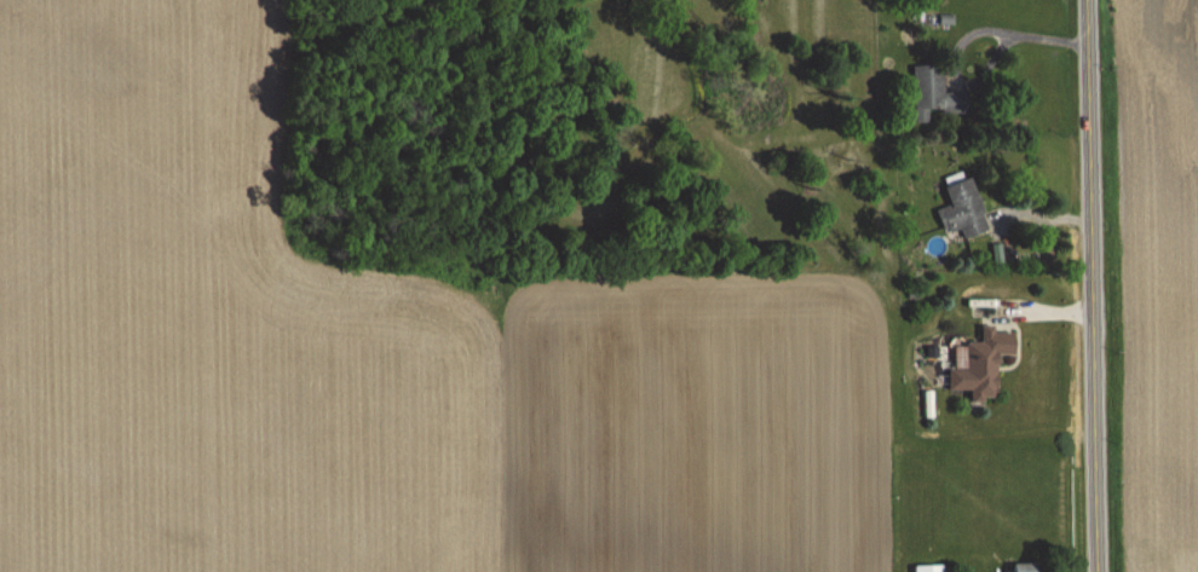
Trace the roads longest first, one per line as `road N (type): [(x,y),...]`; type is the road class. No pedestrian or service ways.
road 1 (primary): [(1093,571),(1082,0)]

